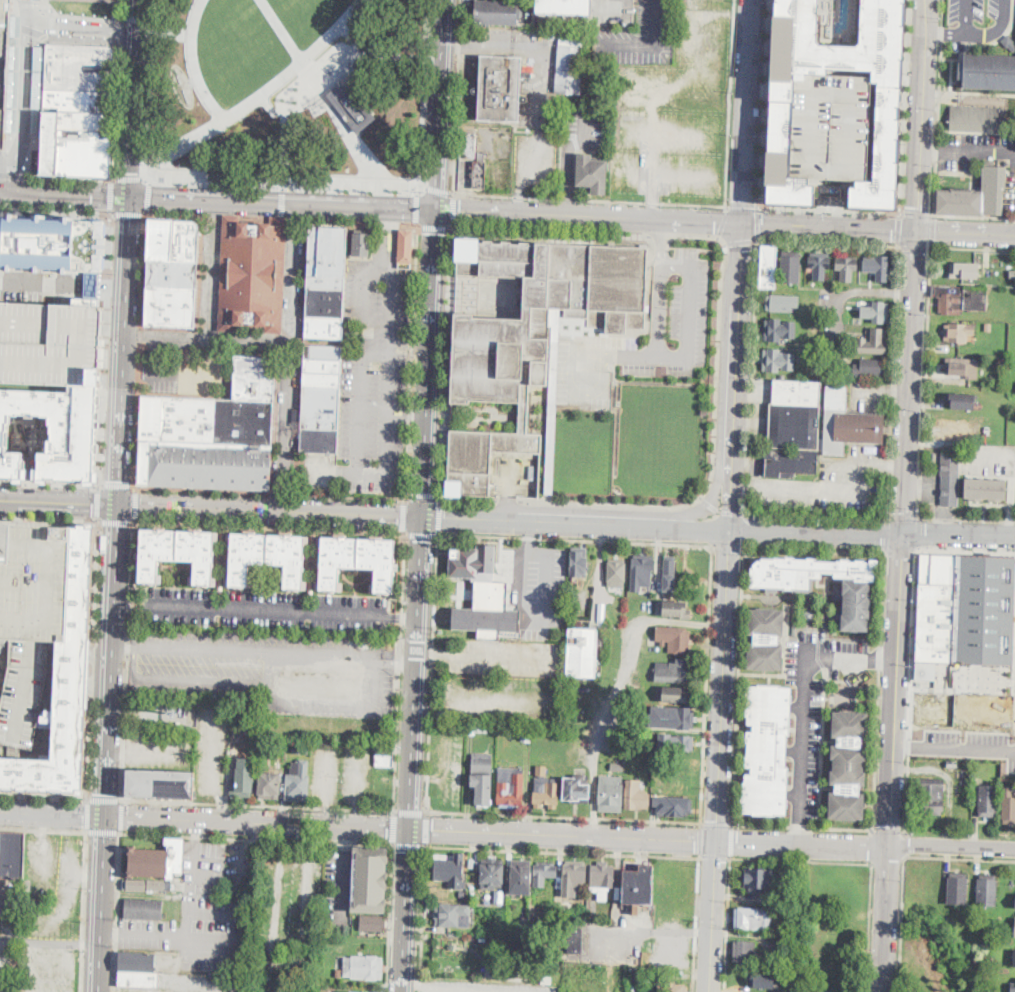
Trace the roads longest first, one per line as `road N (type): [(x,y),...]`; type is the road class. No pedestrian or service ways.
road 1 (secondary): [(917,232),(890,846)]
road 2 (secondary): [(410,830),(424,516)]
road 3 (secondary): [(117,505),(104,817)]
road 4 (tertiary): [(718,841),(730,530)]
road 5 (residential): [(410,830),(718,841)]
road 6 (secondary): [(130,199),(437,212)]
road 7 (secondary): [(117,505),(424,516)]
road 8 (secondary): [(424,516),(730,530)]
road 9 (residential): [(104,817),(410,830)]
road 10 (secondary): [(437,212),(743,225)]
road 11 (secondary): [(130,199),(117,505)]
road 12 (tertiary): [(730,530),(743,225)]
road 13 (secondary): [(424,516),(437,212)]
road 14 (secondary): [(730,530),(1014,537)]
road 15 (secondary): [(925,0),(917,232)]
road 16 (tertiary): [(743,225),(752,0)]
road 17 (secondary): [(437,212),(448,0)]
road 18 (secondary): [(139,0),(130,199)]
road 19 (secondary): [(743,225),(917,232)]
road 20 (residential): [(718,841),(890,846)]
road 21 (secondary): [(405,991),(410,830)]
road 22 (tertiary): [(711,991),(718,841)]
road 23 (secondary): [(890,846),(885,991)]
road 24 (secondary): [(0,194),(130,199)]
road 25 (secondary): [(104,817),(99,943)]
road 26 (residential): [(196,822),(192,946)]
road 27 (residential): [(890,846),(1014,848)]

